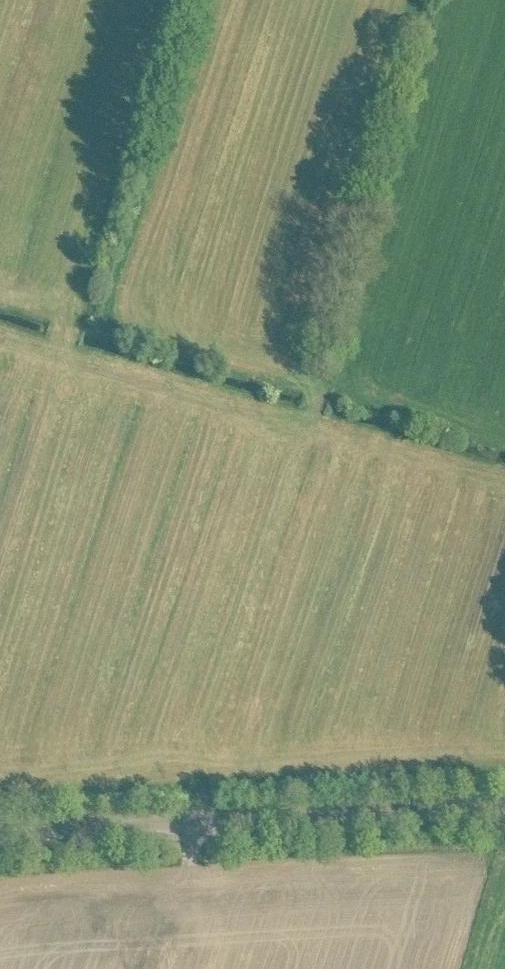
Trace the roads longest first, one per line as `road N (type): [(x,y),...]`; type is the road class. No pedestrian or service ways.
road 1 (unclassified): [(0,837),(104,823),(504,806)]

